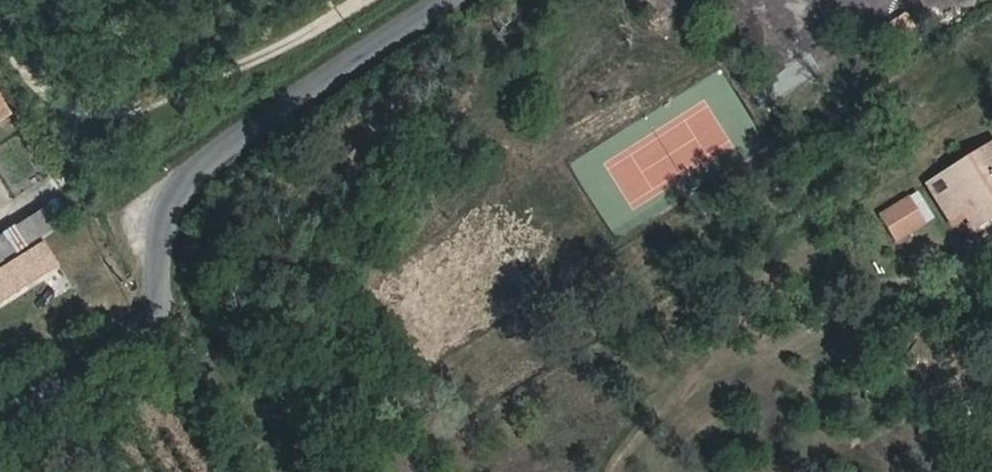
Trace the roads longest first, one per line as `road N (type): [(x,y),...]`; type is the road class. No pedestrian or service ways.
road 1 (tertiary): [(446,0),(193,170),(172,206),(160,296),(143,332),(0,424)]
road 2 (track): [(287,471),(155,316)]

